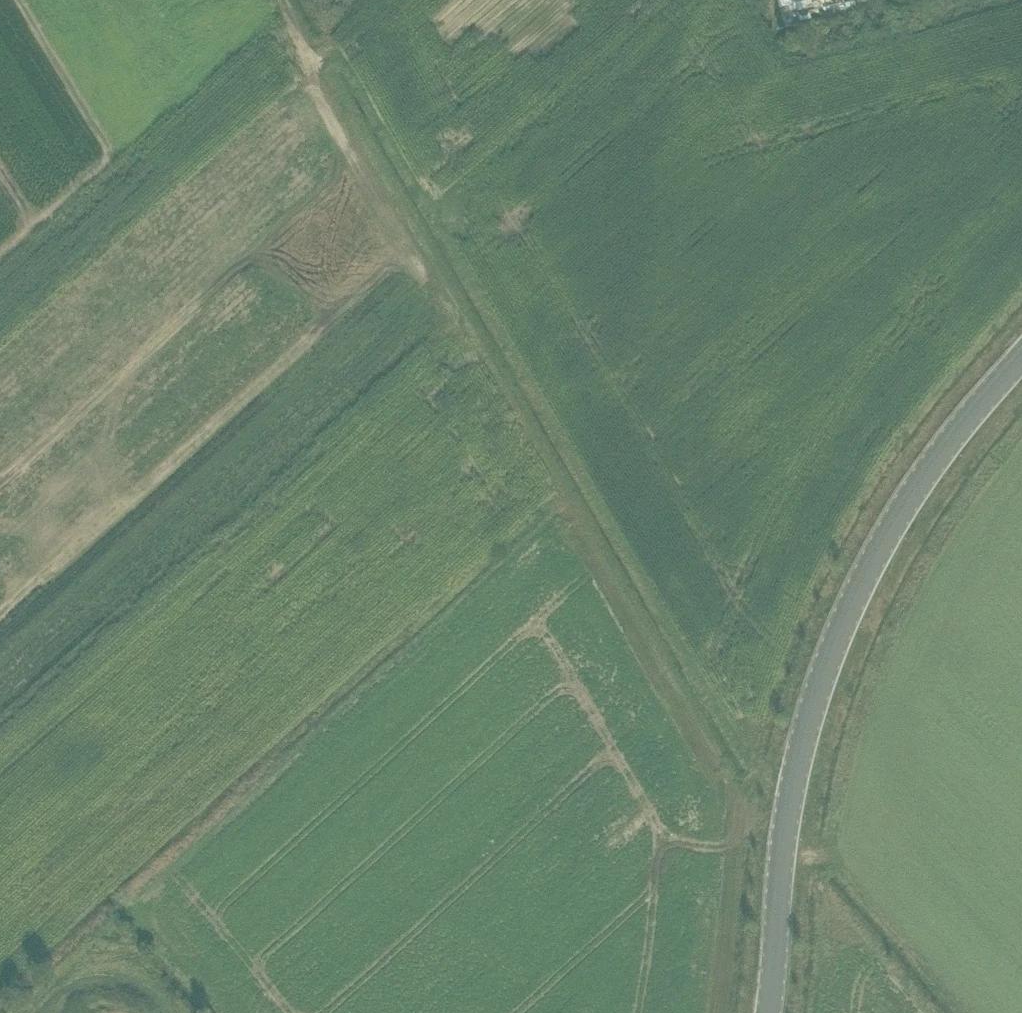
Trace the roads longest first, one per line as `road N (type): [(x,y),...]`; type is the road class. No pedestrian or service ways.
road 1 (secondary): [(768,1012),(788,806),(828,653),(914,490),(1021,355)]

